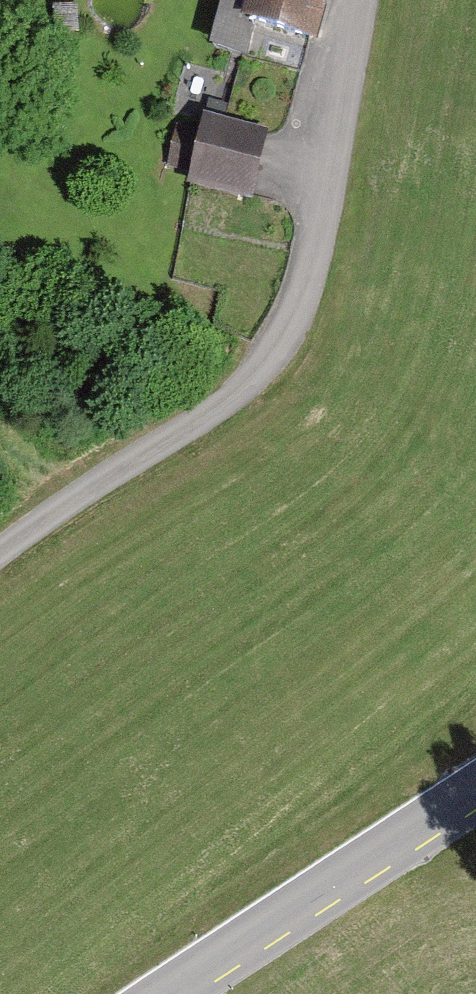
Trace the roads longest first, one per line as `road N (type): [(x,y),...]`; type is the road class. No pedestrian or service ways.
road 1 (residential): [(0,549),(233,394),(282,340),(311,271),(360,0)]
road 2 (tertiary): [(475,788),(165,993)]

